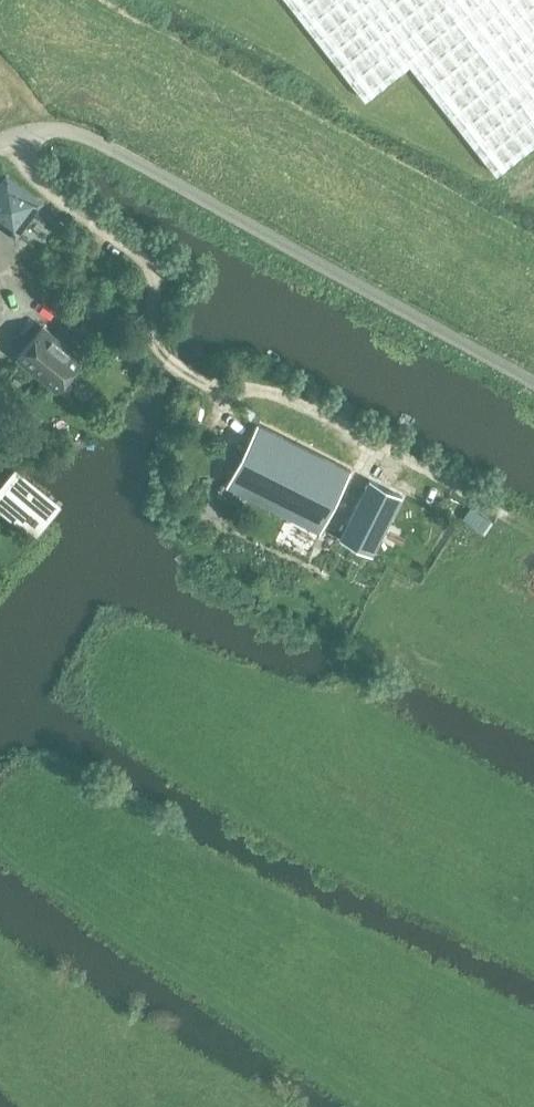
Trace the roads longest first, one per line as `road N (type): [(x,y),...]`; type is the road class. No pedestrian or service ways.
road 1 (unclassified): [(0,144),(31,132),(95,140),(533,384)]

